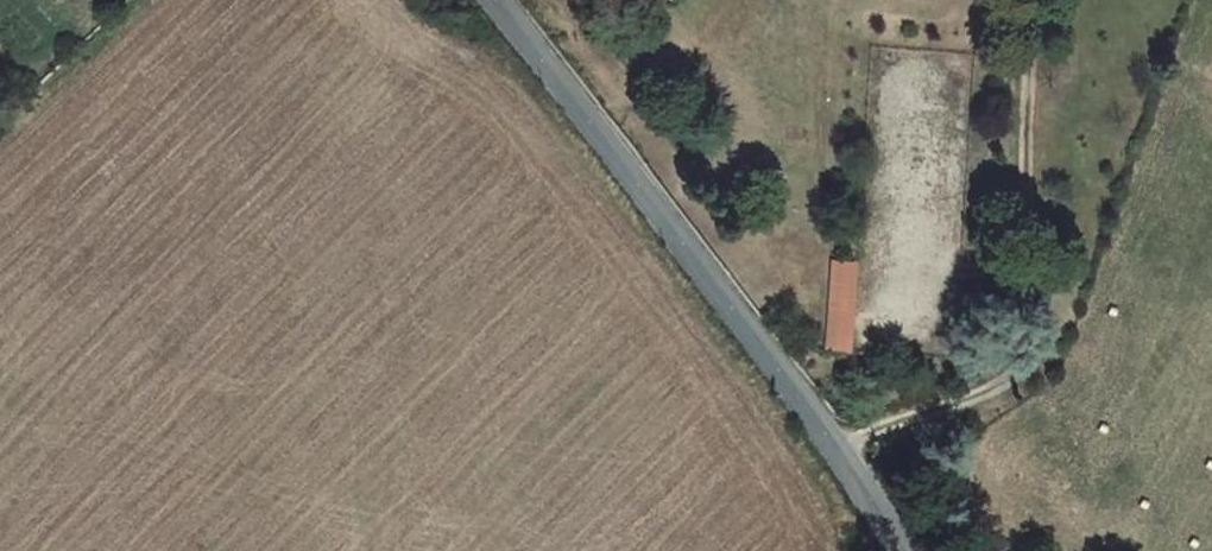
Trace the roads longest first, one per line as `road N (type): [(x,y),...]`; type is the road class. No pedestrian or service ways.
road 1 (tertiary): [(496,0),(798,399),(898,550)]

